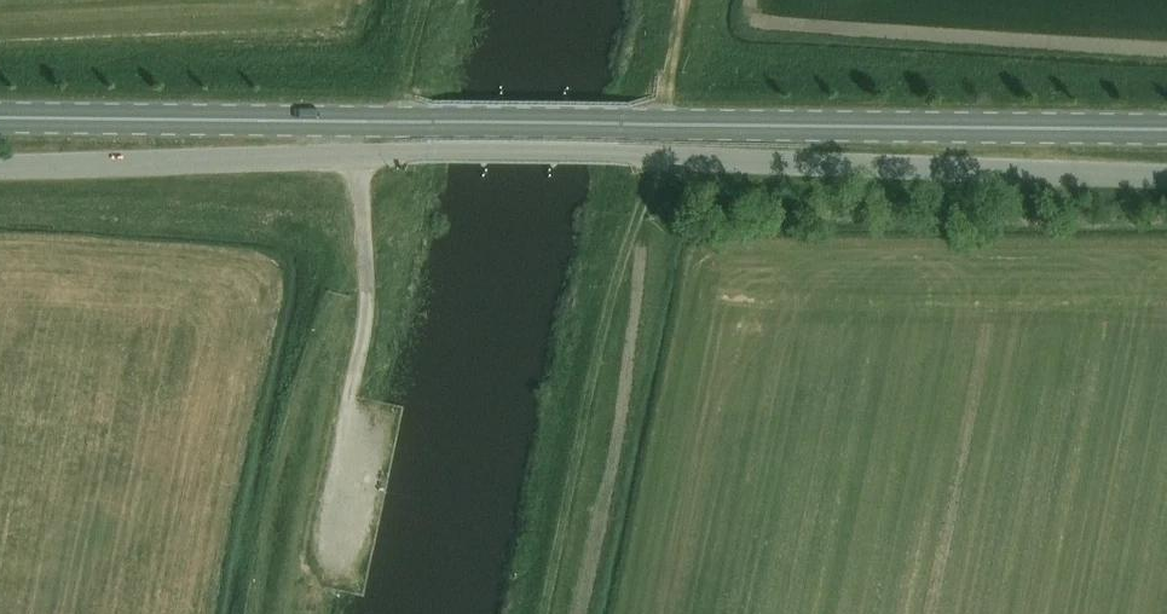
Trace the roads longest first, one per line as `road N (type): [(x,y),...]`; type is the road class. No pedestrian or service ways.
road 1 (secondary): [(1166,130),(434,123)]
road 2 (unclassified): [(1166,171),(620,153)]
road 3 (unclassified): [(435,149),(0,167)]
road 4 (secondary): [(0,118),(434,123)]
road 5 (track): [(363,229),(287,613)]
road 6 (unclassified): [(435,149),(620,153)]
road 7 (track): [(429,0),(390,151)]

